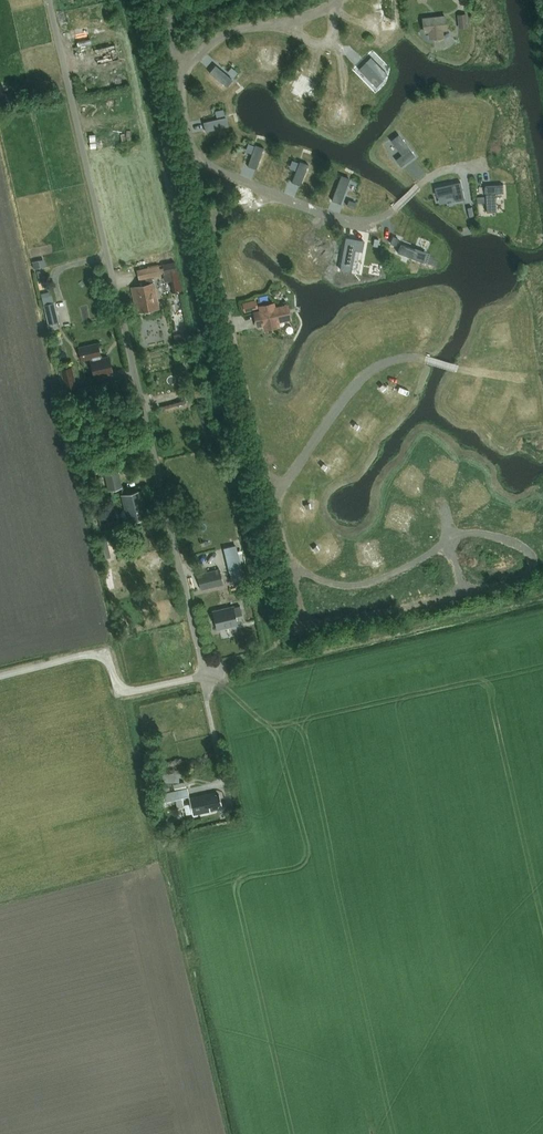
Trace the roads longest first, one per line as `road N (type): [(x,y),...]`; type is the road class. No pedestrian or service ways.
road 1 (unclassified): [(203,672),(47,0)]

